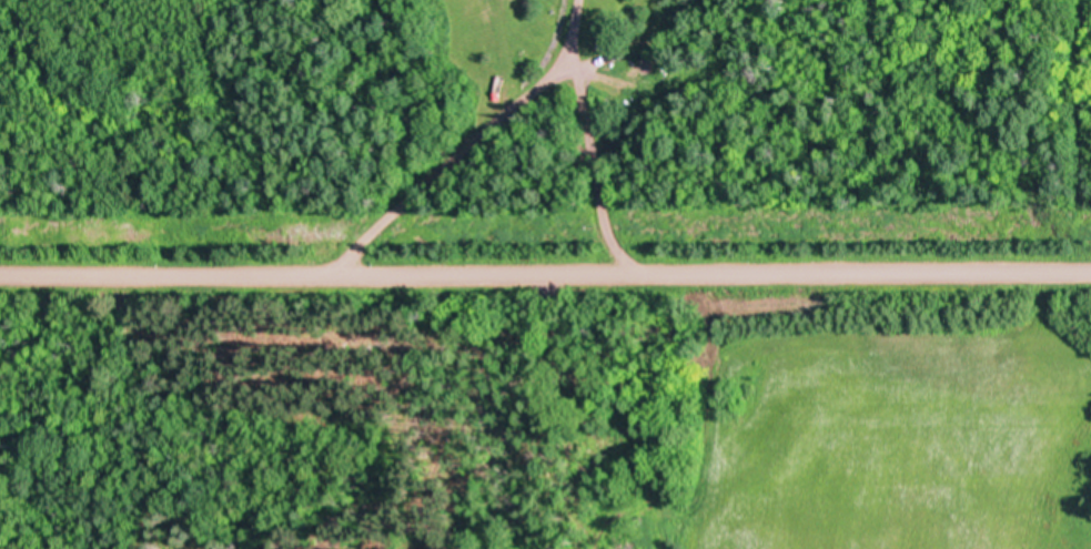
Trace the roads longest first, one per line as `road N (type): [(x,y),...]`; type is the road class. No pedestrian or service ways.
road 1 (residential): [(0,269),(330,279),(1090,277)]

